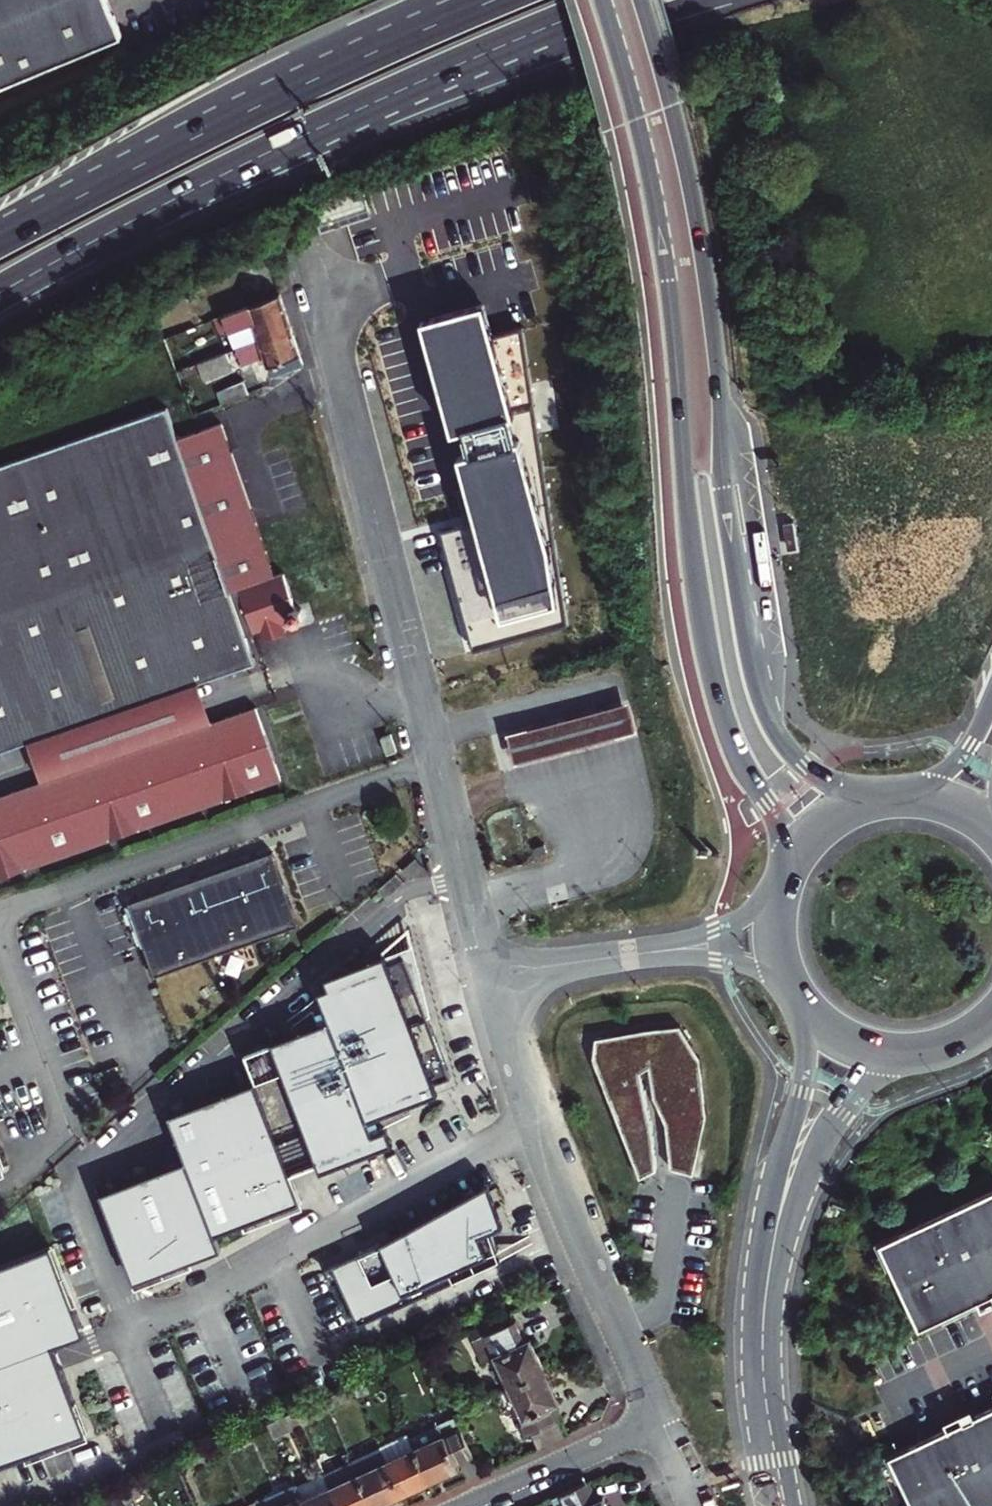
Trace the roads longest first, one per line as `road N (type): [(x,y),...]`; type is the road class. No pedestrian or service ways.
road 1 (primary): [(597,0),(649,223),(704,664),(720,725),(776,825),(786,868)]
road 2 (primary): [(873,799),(827,790),(796,769),(769,733),(748,681),(716,486),(701,301),(636,0)]
road 3 (residential): [(306,249),(490,977)]
road 4 (residential): [(490,977),(544,1148),(659,1421)]
road 5 (trunk): [(0,291),(384,97)]
road 6 (trunk): [(384,97),(701,0)]
road 7 (trunk): [(491,0),(234,117)]
road 8 (secondary): [(801,1008),(804,1075),(773,1183),(768,1275)]
road 9 (trunk): [(234,117),(0,238)]
road 10 (secondary): [(768,1275),(817,1148),(861,1085),(895,1057)]
road 11 (trunk): [(384,97),(613,0)]
road 12 (trunk): [(444,0),(234,117)]
road 13 (secondary): [(785,1505),(763,1380),(768,1275)]
road 14 (residential): [(659,1421),(472,1505)]
road 15 (unclassified): [(778,889),(714,932),(621,957)]
road 16 (unclassified): [(621,957),(728,963),(786,984)]
road 17 (unclassified): [(490,977),(621,957)]
road 18 (trunk): [(991,697),(954,766),(910,795)]

